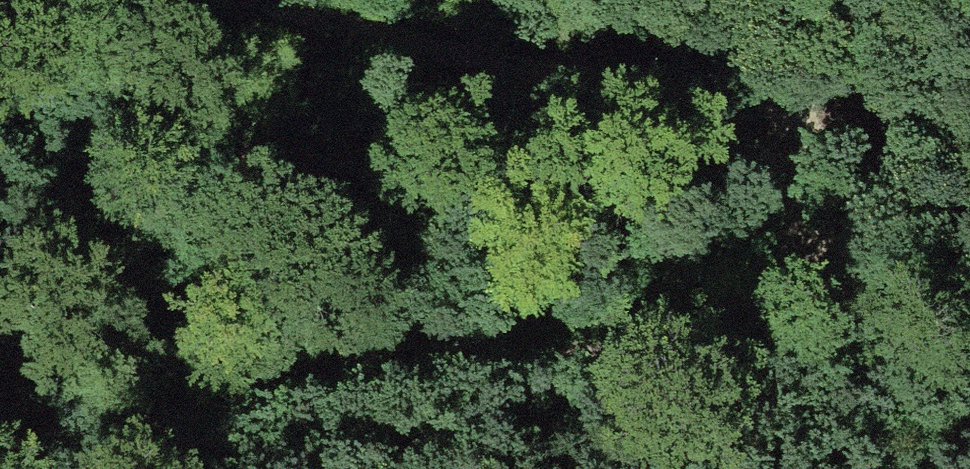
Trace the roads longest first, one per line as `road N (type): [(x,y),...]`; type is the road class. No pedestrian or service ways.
road 1 (track): [(819,222),(790,281),(751,314),(692,339),(393,374),(0,454)]
road 2 (track): [(254,0),(632,102),(733,143),(819,222),(969,332)]

